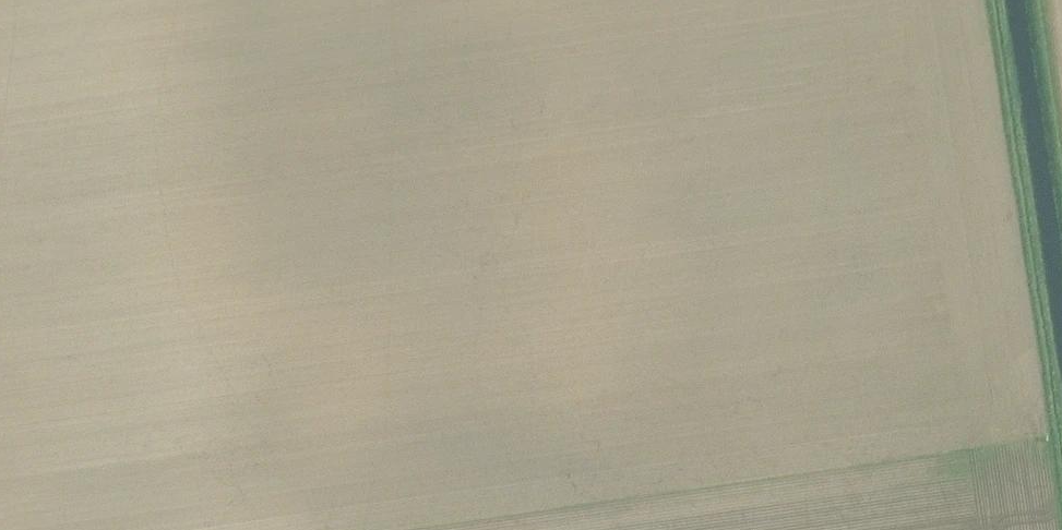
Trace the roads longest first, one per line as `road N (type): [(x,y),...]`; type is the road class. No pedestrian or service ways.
road 1 (track): [(1061,133),(1041,0)]

